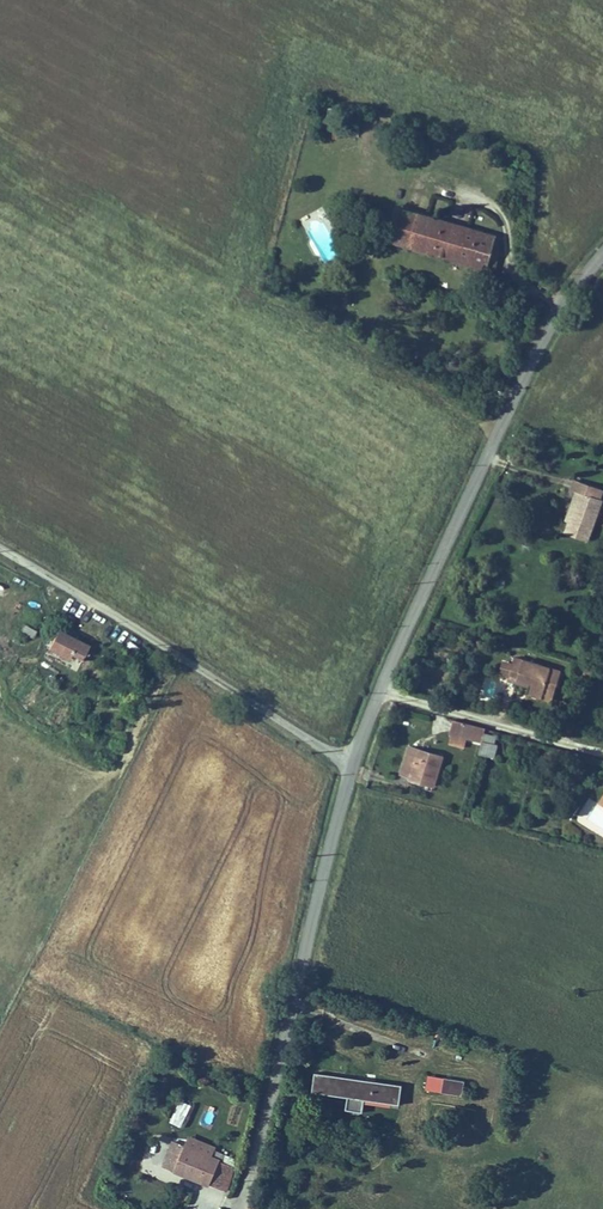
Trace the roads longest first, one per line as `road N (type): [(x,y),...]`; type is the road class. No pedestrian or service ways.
road 1 (tertiary): [(602,253),(536,346),(379,688)]
road 2 (tertiary): [(353,763),(242,1208)]
road 3 (unclassified): [(0,548),(353,763)]
road 4 (residential): [(379,688),(602,754)]

